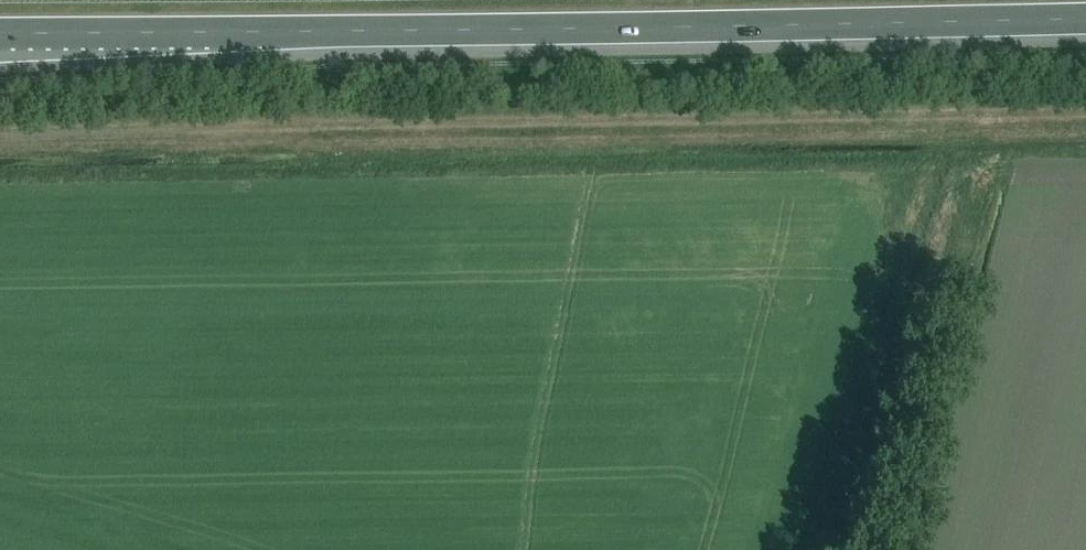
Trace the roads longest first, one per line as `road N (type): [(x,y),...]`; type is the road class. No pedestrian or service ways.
road 1 (motorway): [(0,30),(1085,12)]

